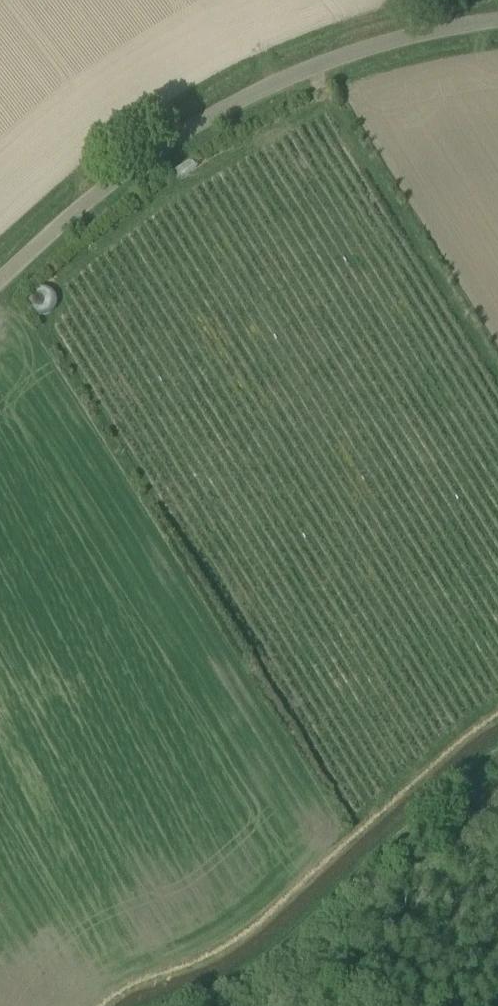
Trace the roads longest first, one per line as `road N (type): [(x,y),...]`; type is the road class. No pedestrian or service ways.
road 1 (unclassified): [(0,273),(151,142),(234,89),(362,35),(497,10)]

